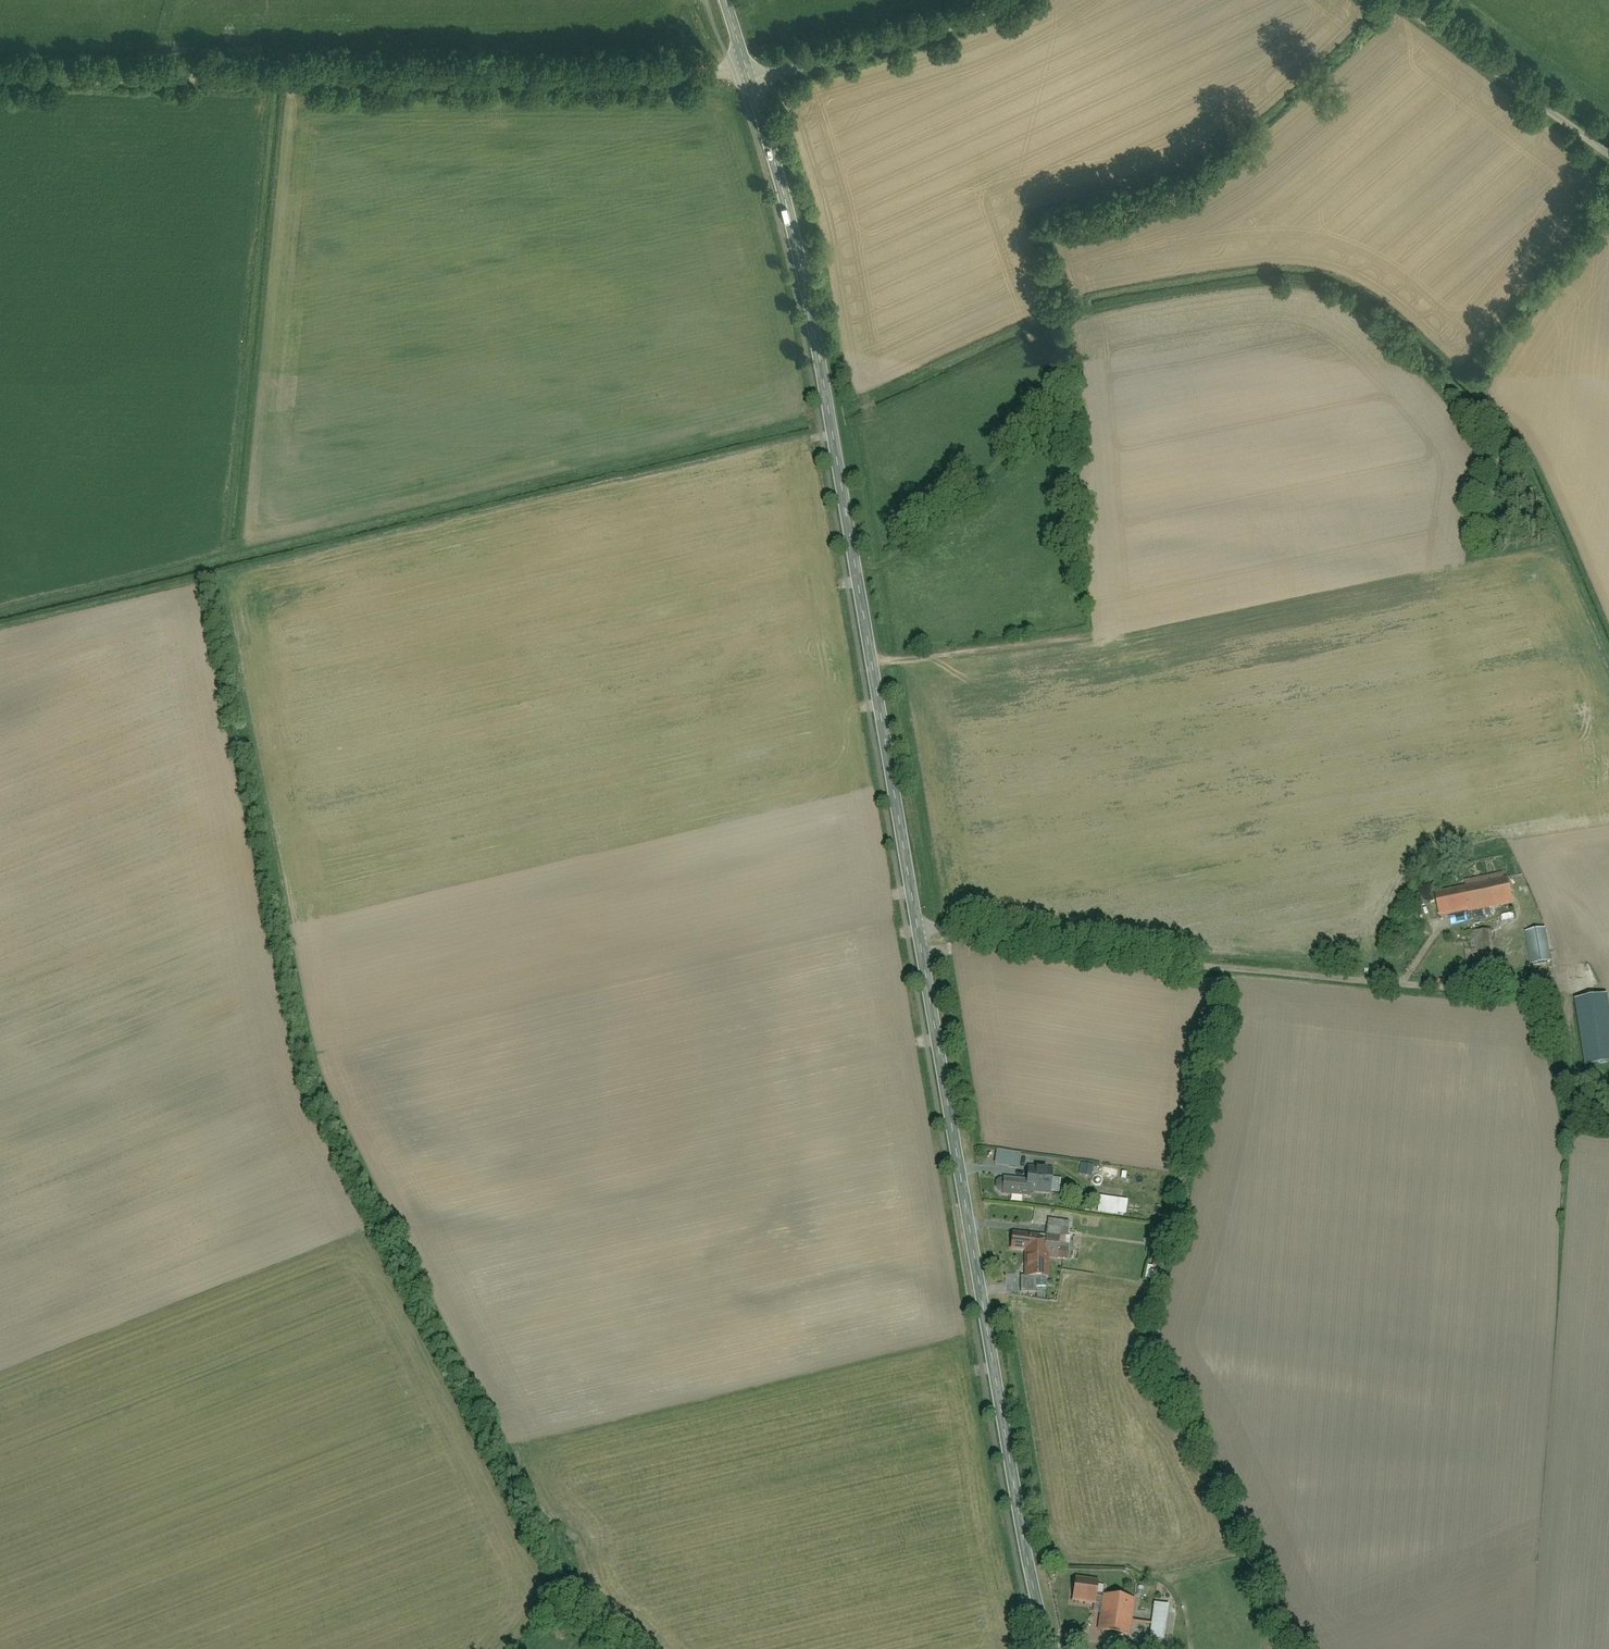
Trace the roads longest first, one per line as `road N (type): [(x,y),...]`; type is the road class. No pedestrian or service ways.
road 1 (tertiary): [(750,76),(814,320),(1051,1648)]
road 2 (unclassified): [(750,76),(0,79)]
road 3 (unclassified): [(1013,0),(906,40),(750,76)]
road 4 (unclassified): [(1608,151),(1400,0)]

